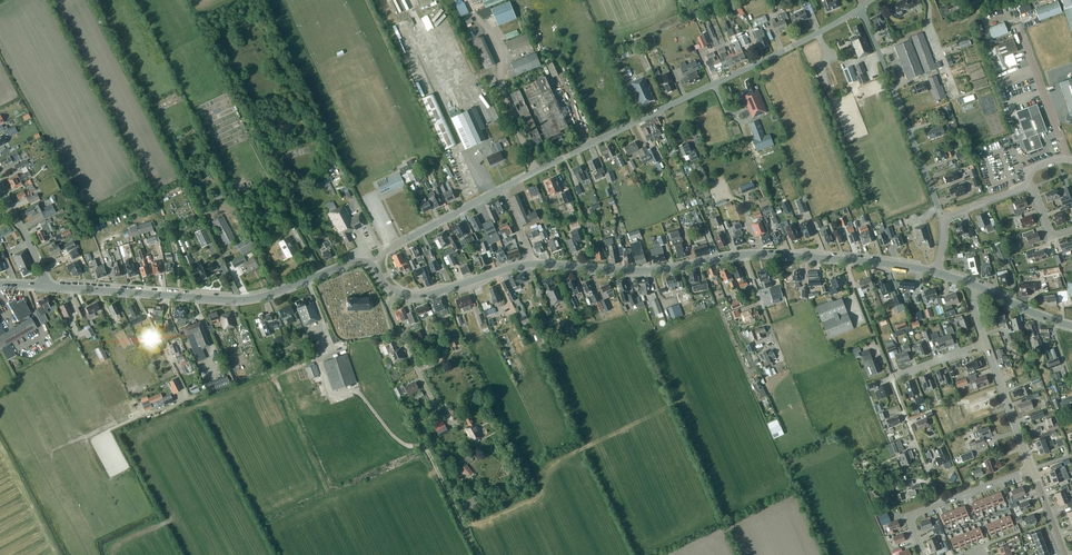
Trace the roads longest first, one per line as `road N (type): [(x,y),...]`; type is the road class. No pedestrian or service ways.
road 1 (unclassified): [(502,189),(861,7)]
road 2 (tertiary): [(535,264),(666,270),(782,255),(935,272)]
road 3 (tertiary): [(44,286),(248,299),(354,263),(373,266)]
road 4 (track): [(332,347),(320,365),(330,392),(356,391),(399,442),(426,449),(478,554)]
road 5 (residential): [(942,218),(861,7)]
road 6 (tertiary): [(373,266),(390,288),(417,298),(535,264)]
road 7 (residential): [(922,554),(913,514),(1032,468)]
road 8 (track): [(249,142),(324,274)]
road 9 (unclassified): [(373,266),(389,249),(502,189)]
road 10 (unclassified): [(1032,468),(985,343)]

